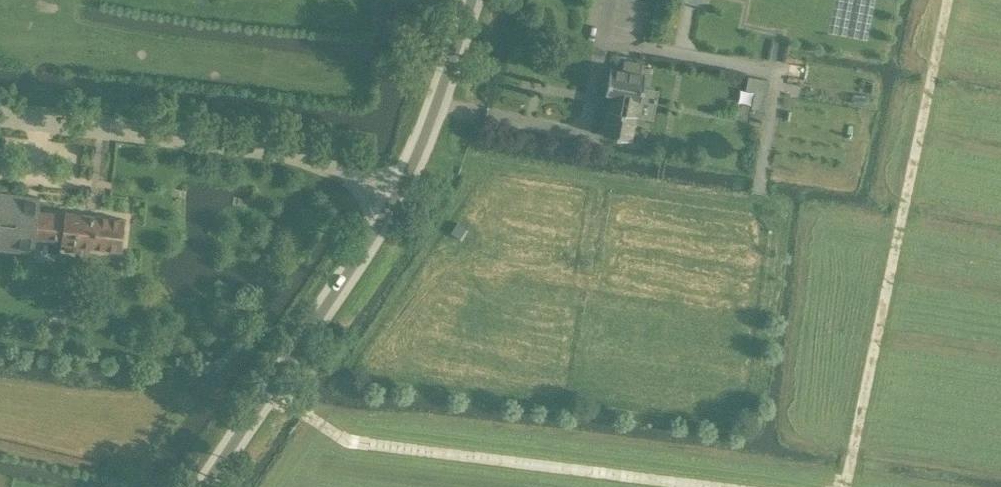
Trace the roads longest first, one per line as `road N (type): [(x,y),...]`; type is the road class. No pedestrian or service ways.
road 1 (secondary): [(202,486),(417,158),(471,0)]
road 2 (track): [(949,0),(845,486)]

